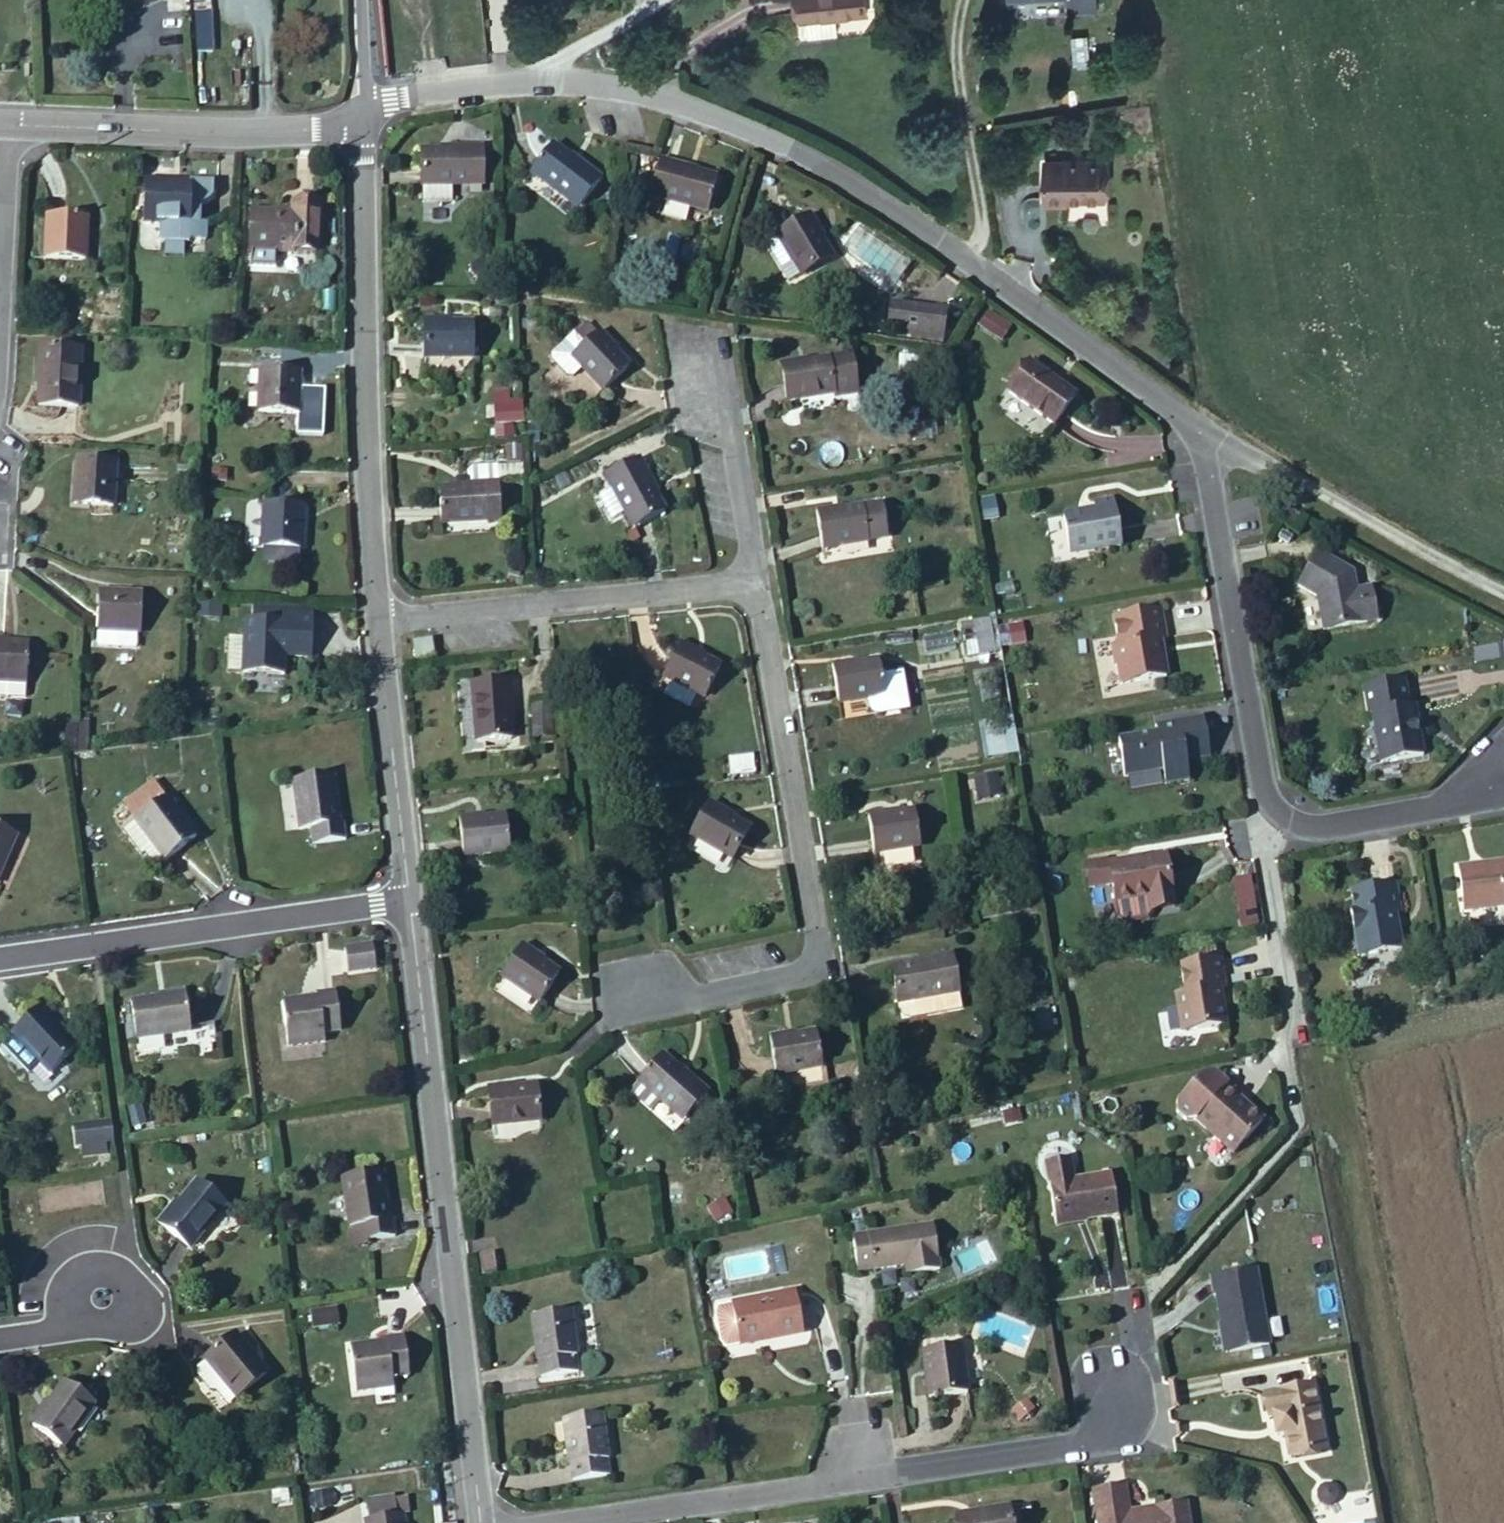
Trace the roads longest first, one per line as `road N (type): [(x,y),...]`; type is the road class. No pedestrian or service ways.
road 1 (residential): [(365,119),(409,98),(515,84),(625,88),(717,114),(865,191),(1196,412)]
road 2 (residential): [(528,1522),(1096,1444),(1106,1379),(1137,1313)]
road 3 (residential): [(1196,412),(1266,804),(1281,822),(1338,823),(1482,802),(1503,783)]
road 4 (residential): [(478,1522),(409,898)]
road 5 (residential): [(755,583),(823,970),(691,998),(657,976)]
road 6 (residential): [(378,617),(365,119)]
road 7 (residential): [(409,898),(0,957)]
road 8 (residential): [(378,617),(755,583)]
road 9 (residential): [(7,124),(186,131),(365,119)]
road 10 (residential): [(1196,412),(1503,587)]
road 11 (residential): [(409,898),(378,617)]
road 12 (residential): [(755,583),(725,405),(683,341)]
road 13 (residential): [(65,1328),(139,1328),(156,1299),(132,1265),(88,1257),(61,1279)]
road 14 (track): [(649,0),(515,84)]
road 15 (residential): [(0,256),(7,124)]

